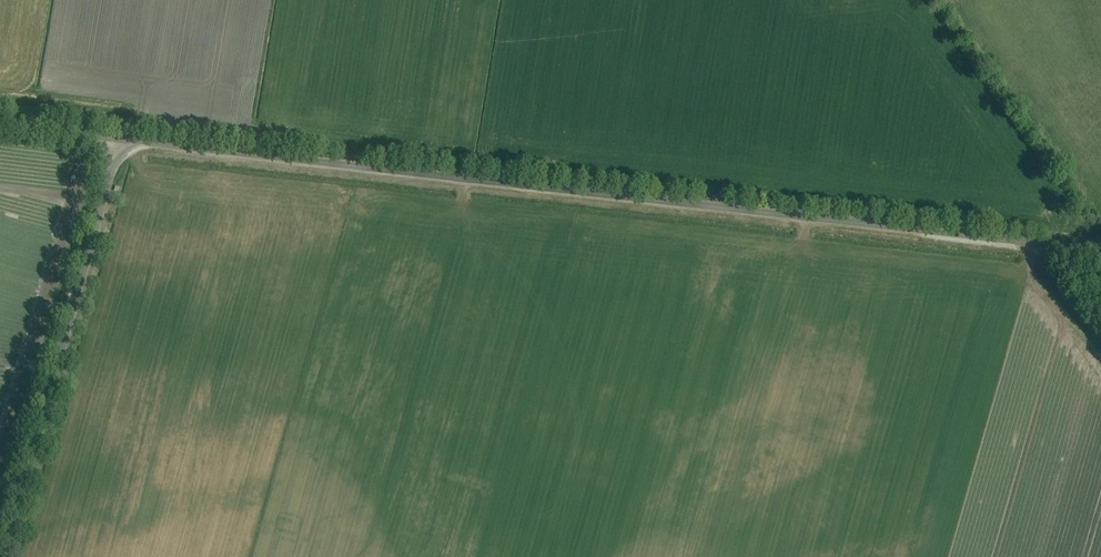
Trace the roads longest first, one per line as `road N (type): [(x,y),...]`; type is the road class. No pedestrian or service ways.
road 1 (unclassified): [(138,141),(1034,244),(1100,241)]
road 2 (unclassified): [(2,556),(109,173)]

